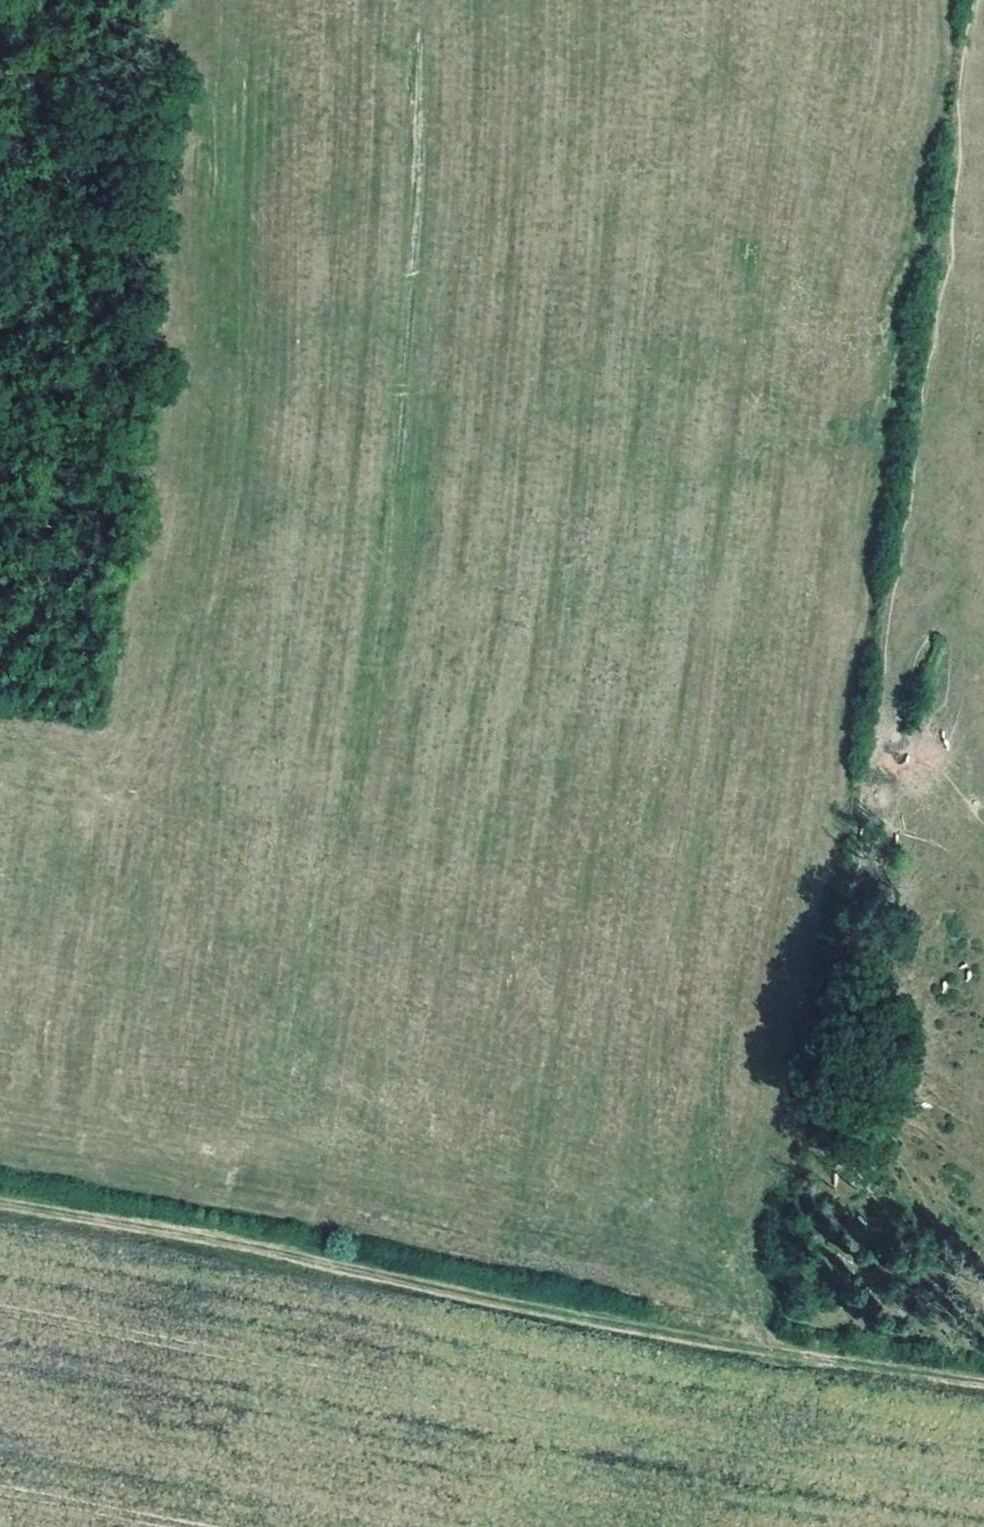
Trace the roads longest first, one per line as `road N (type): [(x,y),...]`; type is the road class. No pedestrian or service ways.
road 1 (track): [(0,1210),(983,1380)]

